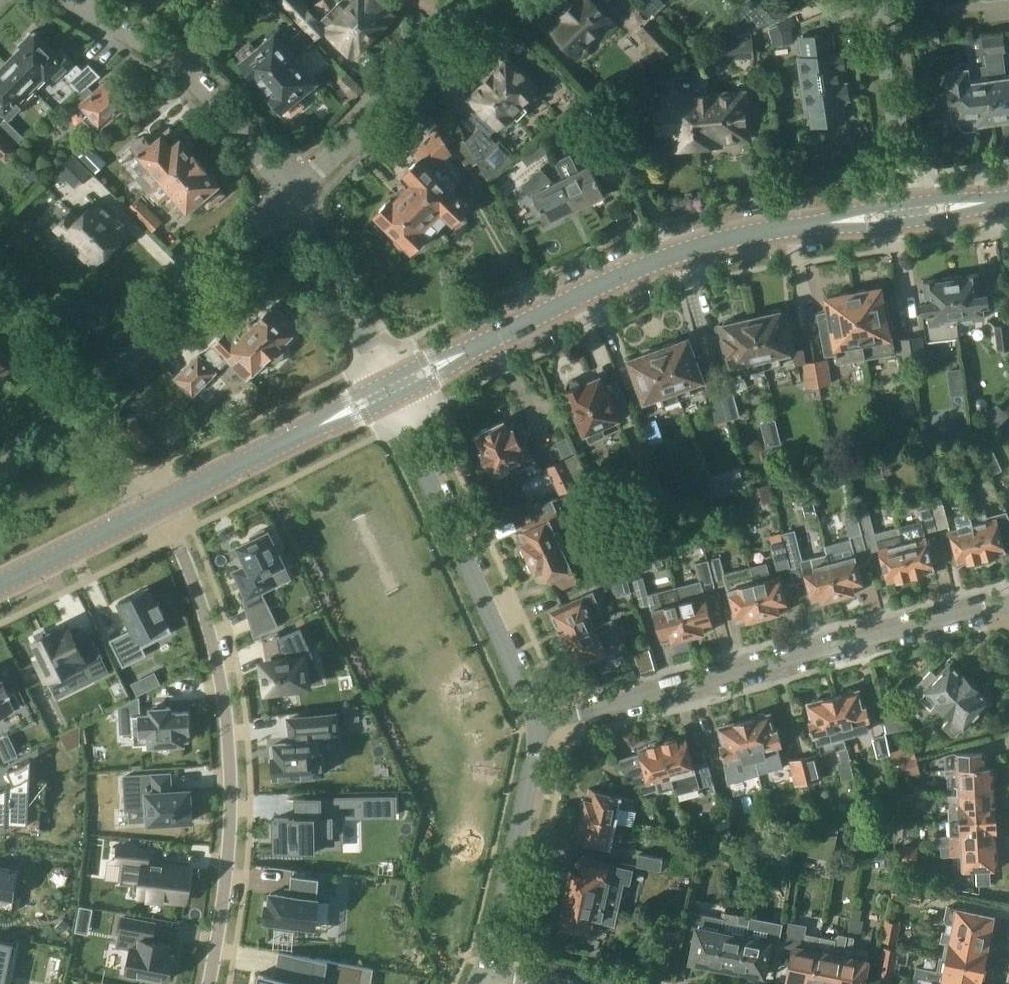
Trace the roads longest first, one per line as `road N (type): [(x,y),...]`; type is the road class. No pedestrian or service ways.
road 1 (tertiary): [(386,391),(627,276),(728,242),(910,209)]
road 2 (residential): [(162,503),(210,633),(229,728),(229,848),(209,983)]
road 3 (residential): [(538,730),(1008,606)]
road 4 (residential): [(538,730),(386,391)]
road 5 (residential): [(73,409),(291,193)]
road 6 (residential): [(291,193),(172,57),(73,0)]
road 7 (residential): [(291,193),(471,0)]
road 8 (tertiary): [(162,503),(386,391)]
road 9 (residential): [(490,970),(538,730)]
road 10 (residential): [(386,391),(291,193)]
road 11 (residential): [(910,209),(877,0)]
road 12 (tertiary): [(0,586),(155,506)]
road 13 (unclassified): [(155,506),(73,409)]

